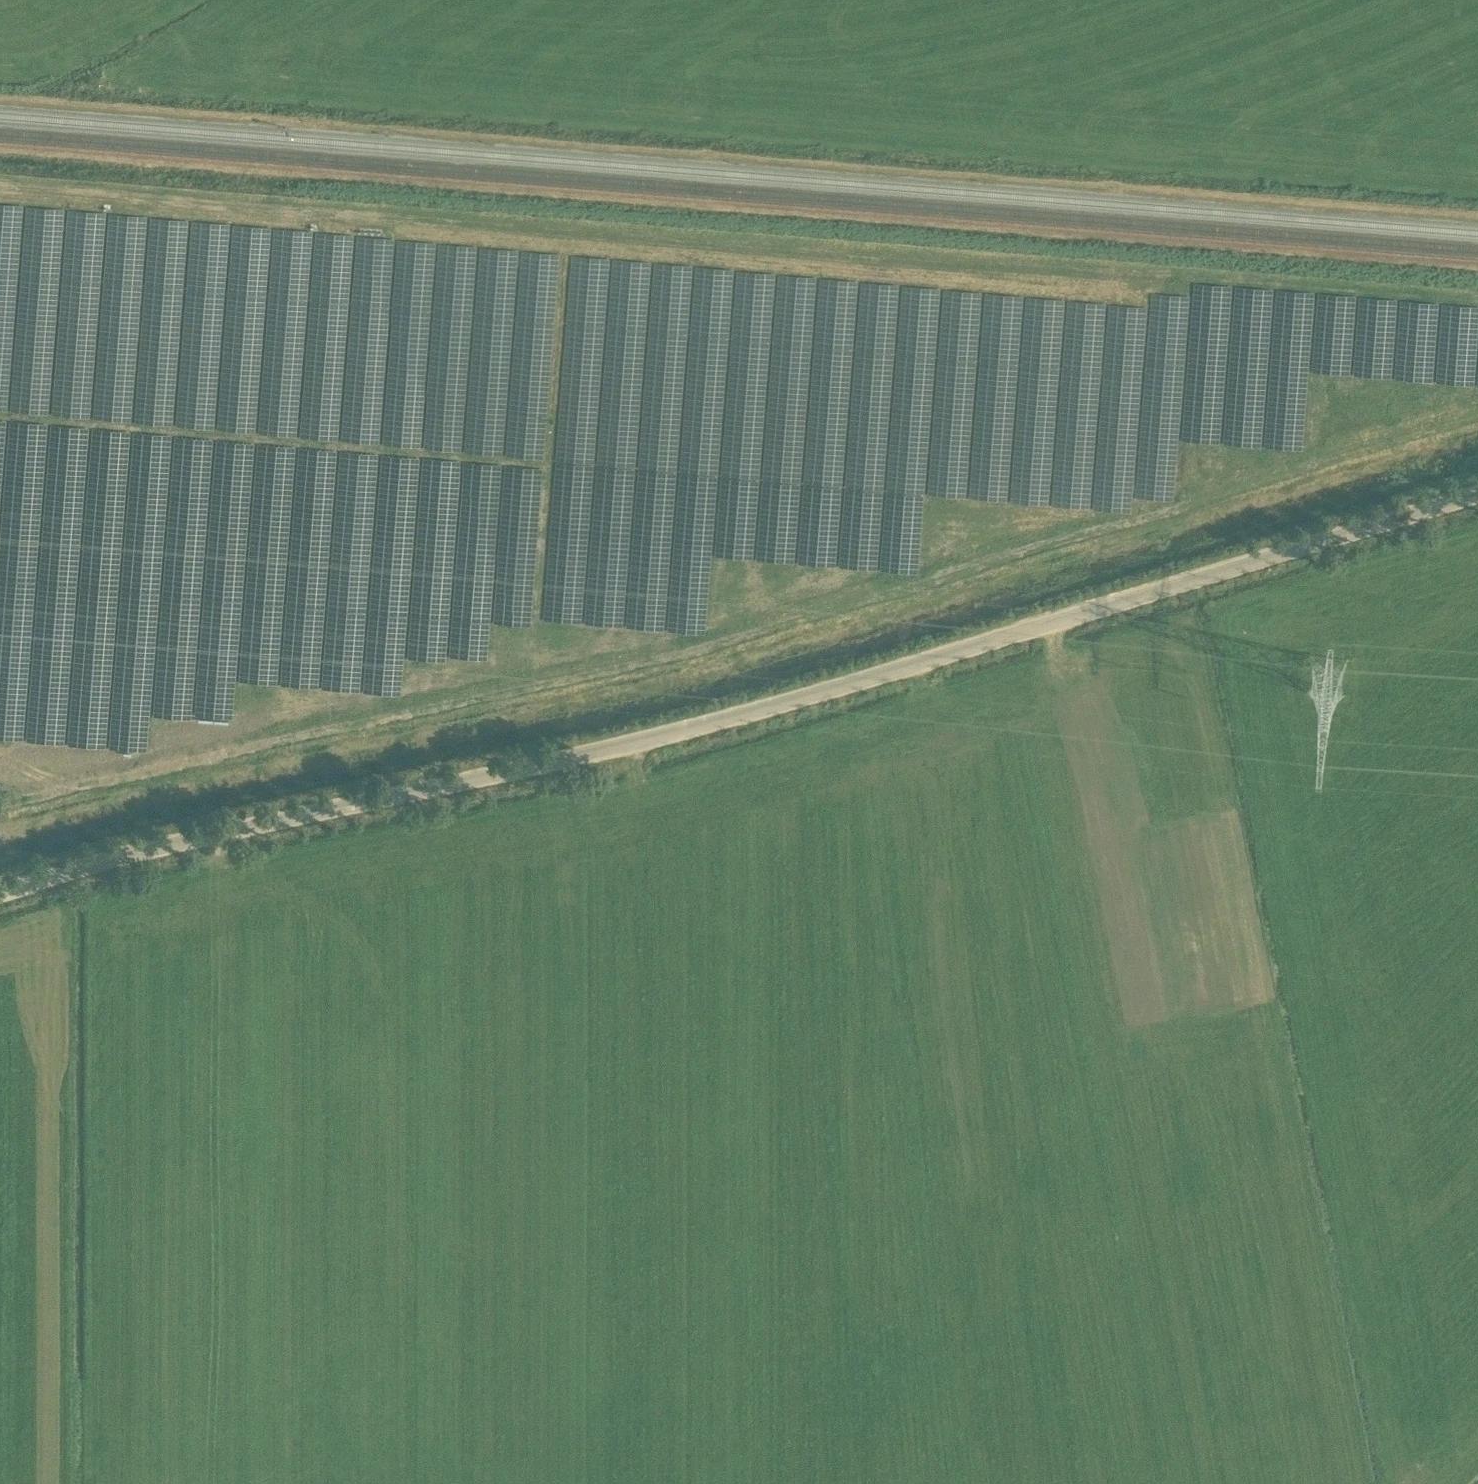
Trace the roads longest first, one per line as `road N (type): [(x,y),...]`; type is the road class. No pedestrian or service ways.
road 1 (unclassified): [(1477,501),(818,714),(669,754),(243,845),(0,916)]

